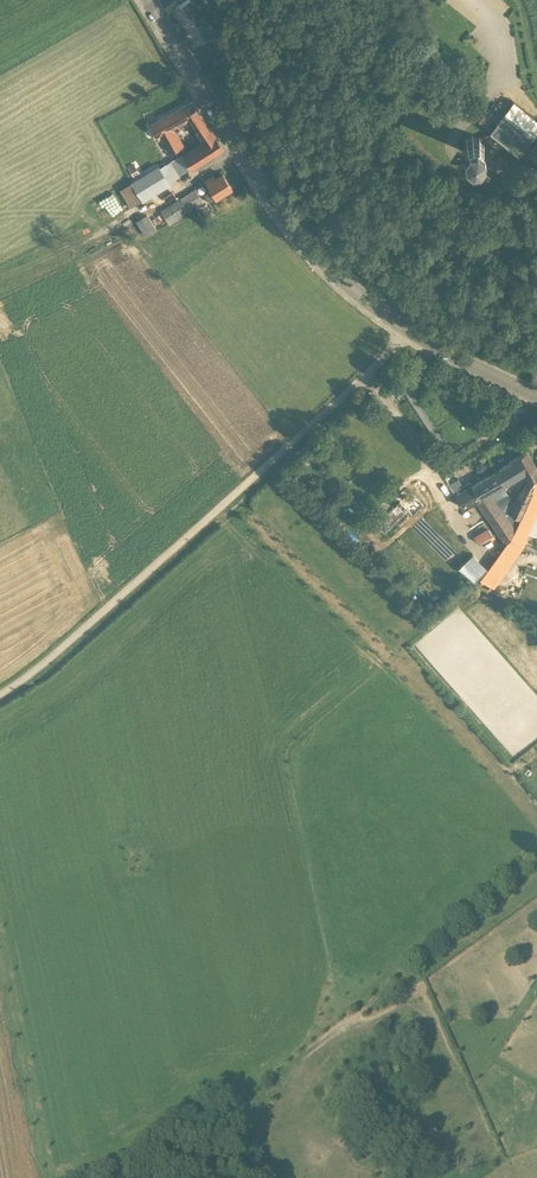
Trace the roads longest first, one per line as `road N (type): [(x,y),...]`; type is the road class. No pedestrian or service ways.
road 1 (tertiary): [(536,397),(416,337),(316,254),(267,192),(146,0)]
road 2 (track): [(0,696),(224,504),(406,330)]
road 3 (track): [(496,76),(452,144),(471,170),(491,170)]

